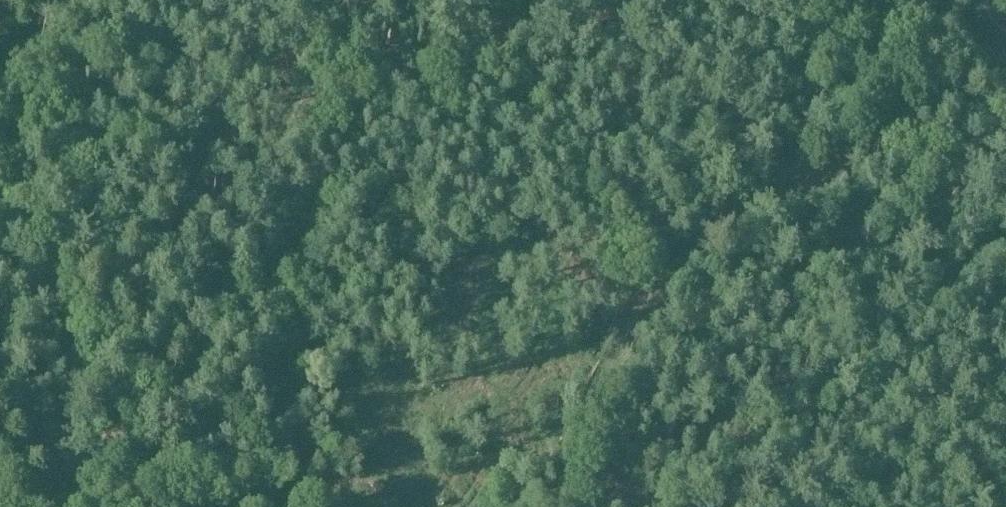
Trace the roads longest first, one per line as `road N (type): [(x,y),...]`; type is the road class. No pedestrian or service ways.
road 1 (track): [(546,506),(570,471),(608,345),(635,300),(751,211),(883,139)]

